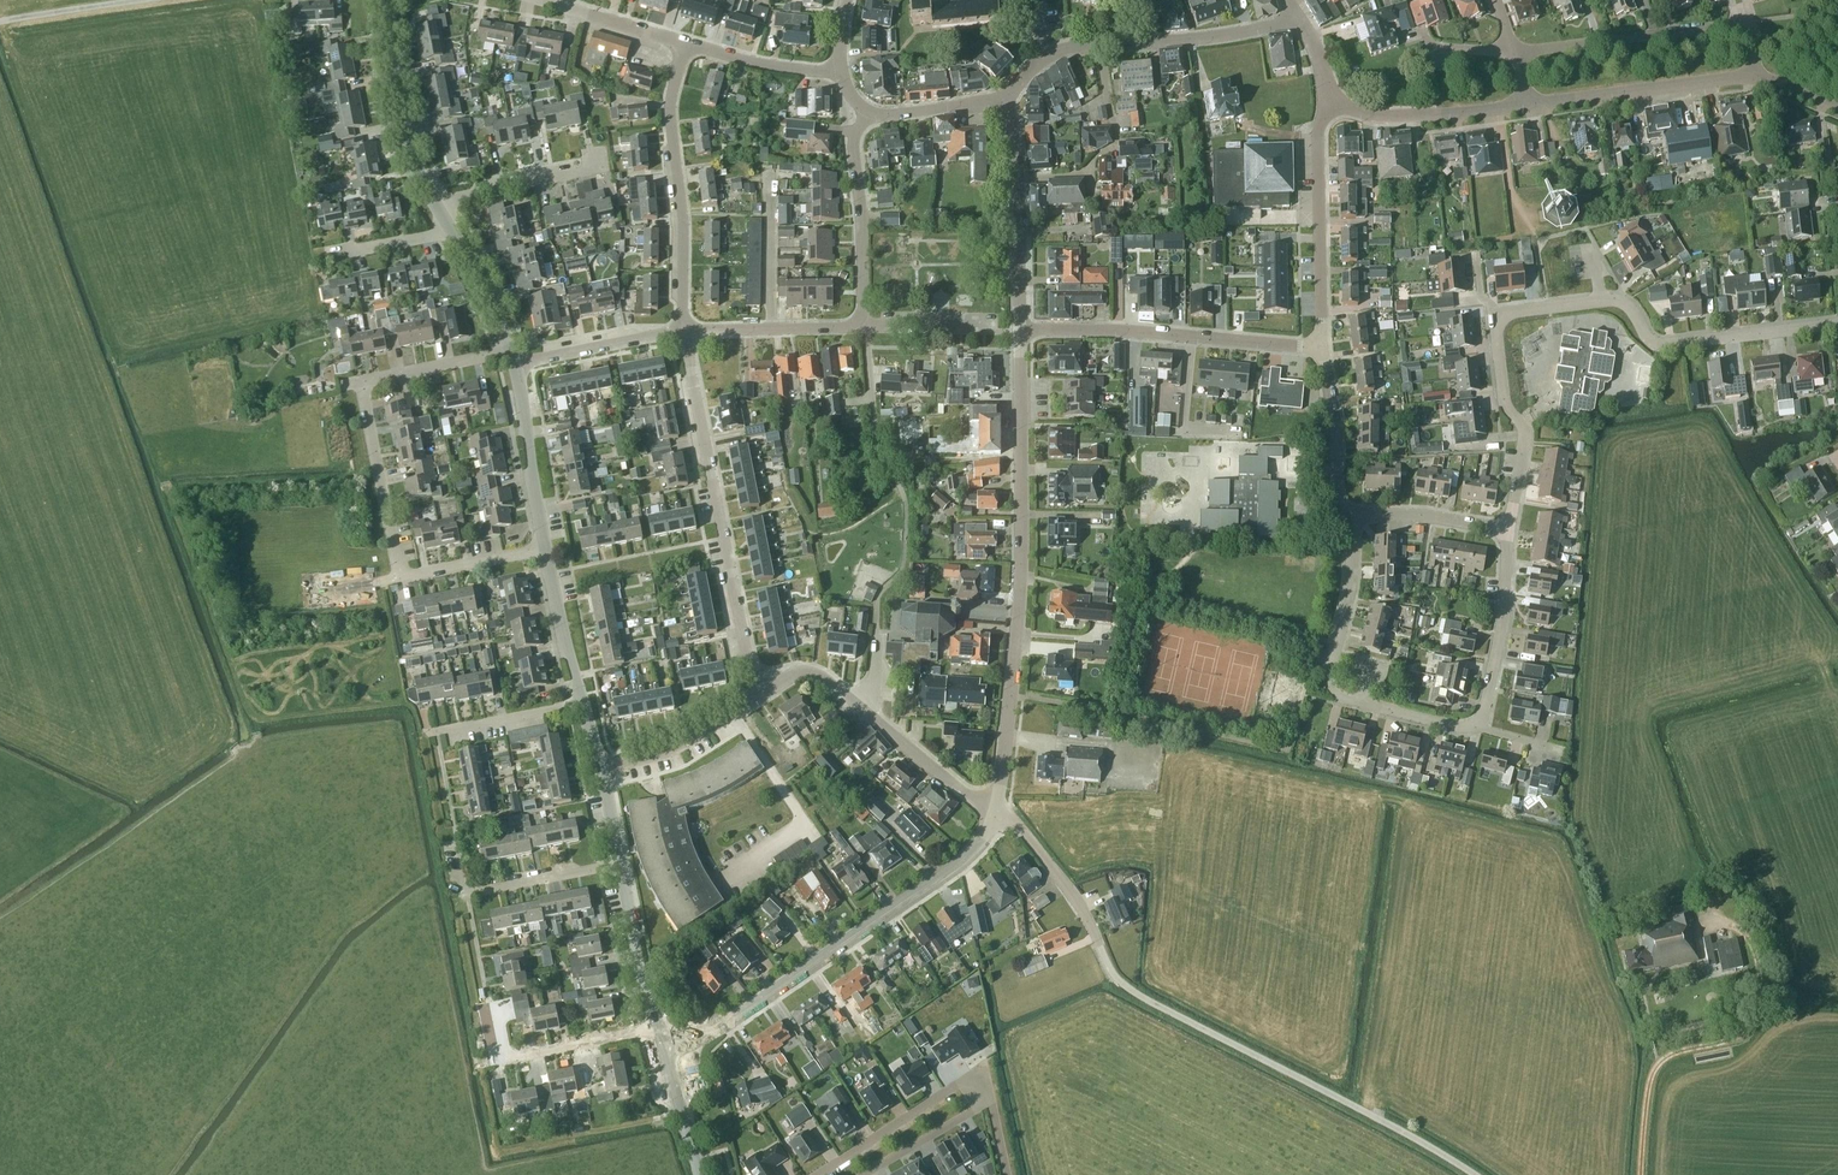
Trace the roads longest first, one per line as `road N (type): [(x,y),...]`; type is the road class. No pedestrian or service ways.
road 1 (residential): [(999,812),(1020,571),(1018,331)]
road 2 (residential): [(661,1049),(725,1024),(930,886),(968,855),(999,812)]
road 3 (residential): [(758,697),(683,331)]
road 4 (residential): [(1496,314),(1614,299),(1631,308),(1650,339),(1667,345),(1837,324)]
road 5 (residential): [(1322,348),(1115,329),(1018,331)]
road 6 (residential): [(683,331),(685,223),(669,111),(688,44)]
road 7 (residential): [(1515,53),(1748,25),(1754,78)]
road 8 (residential): [(1333,94),(1319,133),(1322,348)]
road 9 (residential): [(1754,78),(1527,107)]
road 10 (residential): [(1507,529),(1524,439),(1505,399),(1496,314)]
road 11 (residential): [(866,328),(856,153),(868,111)]
road 12 (residential): [(819,1174),(975,1074),(991,1098)]
road 13 (residential): [(621,867),(475,896),(456,883),(449,846)]
road 14 (tertiary): [(433,202),(401,117),(389,0)]
road 15 (residential): [(1016,179),(1077,175),(1115,146),(1100,48)]
road 16 (residential): [(1116,979),(1065,884),(999,812)]
road 17 (residential): [(1100,48),(1299,21)]
road 18 (residential): [(401,577),(361,381)]
road 19 (residential): [(656,1029),(512,1057),(498,1006)]
road 20 (residential): [(1527,107),(1374,115),(1333,94)]
road 21 (residential): [(1475,724),(1505,615),(1507,529)]
road 22 (tertiary): [(545,549),(515,364)]
road 23 (residential): [(866,328),(683,331)]
road 24 (residential): [(854,703),(935,772),(999,812)]
road 25 (residential): [(1353,515),(1336,495),(1322,348)]
road 26 (residential): [(602,770),(677,748),(758,697)]
road 27 (residential): [(683,331),(515,364)]
road 28 (residential): [(1330,667),(1344,697),(1453,727),(1475,724)]
road 29 (tertiary): [(656,1029),(621,867)]
road 30 (residential): [(433,202),(590,169)]
road 31 (tertiary): [(582,702),(545,549)]
road 32 (residential): [(842,70),(781,68),(688,44)]
road 33 (unclassified): [(0,24),(155,0)]
road 34 (residential): [(688,44),(538,0)]
road 35 (residential): [(429,733),(582,702)]
road 36 (residential): [(1507,529),(1410,514),(1353,515)]
road 37 (residential): [(1330,667),(1347,598),(1353,515)]
road 38 (residential): [(1018,331),(866,328)]
road 39 (residential): [(1018,331),(1016,179)]
road 40 (residential): [(991,1098),(860,1174)]
road 41 (residential): [(361,381),(509,350)]
road 42 (residential): [(401,577),(545,549)]
road 43 (residential): [(1006,103),(868,111)]
road 44 (residential): [(884,465),(866,328)]
road 45 (tertiary): [(509,350),(452,231)]
road 46 (tertiary): [(699,1174),(661,1049)]
road 47 (residential): [(325,256),(452,231)]

